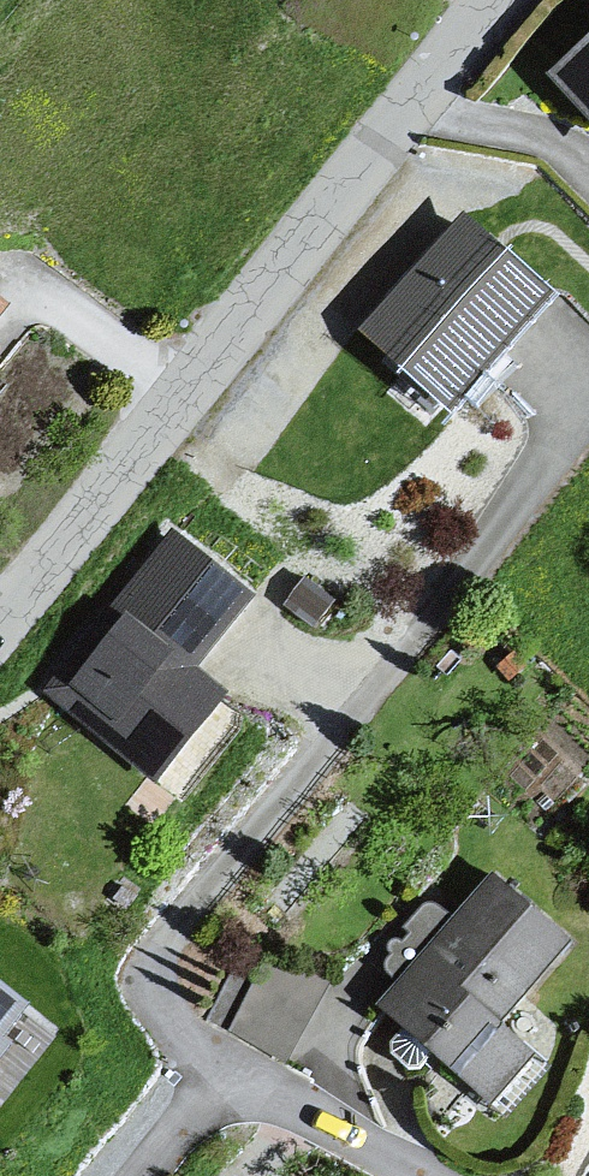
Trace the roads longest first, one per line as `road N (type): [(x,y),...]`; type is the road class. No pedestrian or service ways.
road 1 (residential): [(217,1076),(158,996),(164,952),(588,425)]
road 2 (residential): [(493,0),(327,230),(0,622)]
road 3 (residential): [(408,1175),(217,1076)]
road 4 (residential): [(139,1175),(217,1076)]

